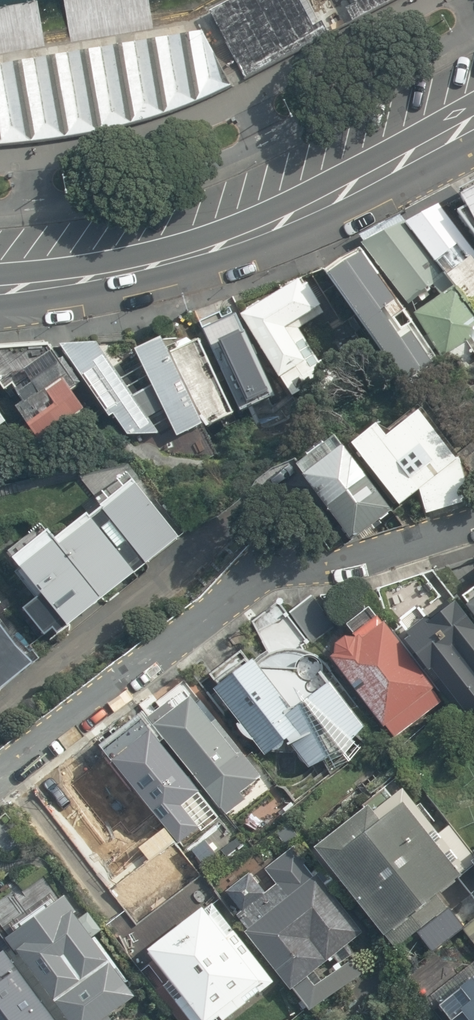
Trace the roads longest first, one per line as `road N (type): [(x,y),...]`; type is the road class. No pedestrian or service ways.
road 1 (residential): [(0,773),(262,577),(473,520)]
road 2 (secondary): [(0,281),(107,267),(201,242),(473,109)]

